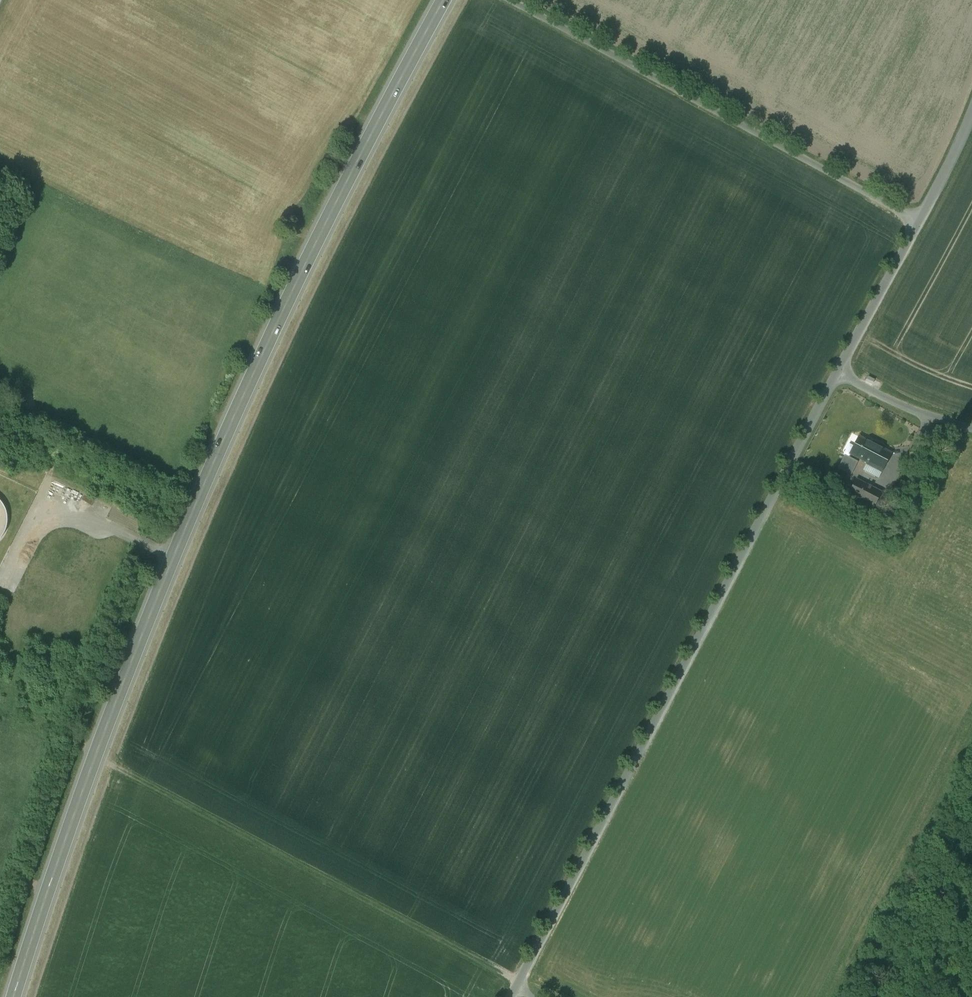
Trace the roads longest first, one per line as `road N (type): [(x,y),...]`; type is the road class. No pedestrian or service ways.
road 1 (secondary): [(445,0),(220,449),(97,750),(13,996)]
road 2 (unclassified): [(512,996),(840,375)]
road 3 (track): [(519,983),(97,750)]
road 4 (unclassified): [(917,222),(514,0)]
road 5 (unclassified): [(840,375),(917,222)]
road 6 (unclassified): [(840,375),(938,421),(971,429)]

